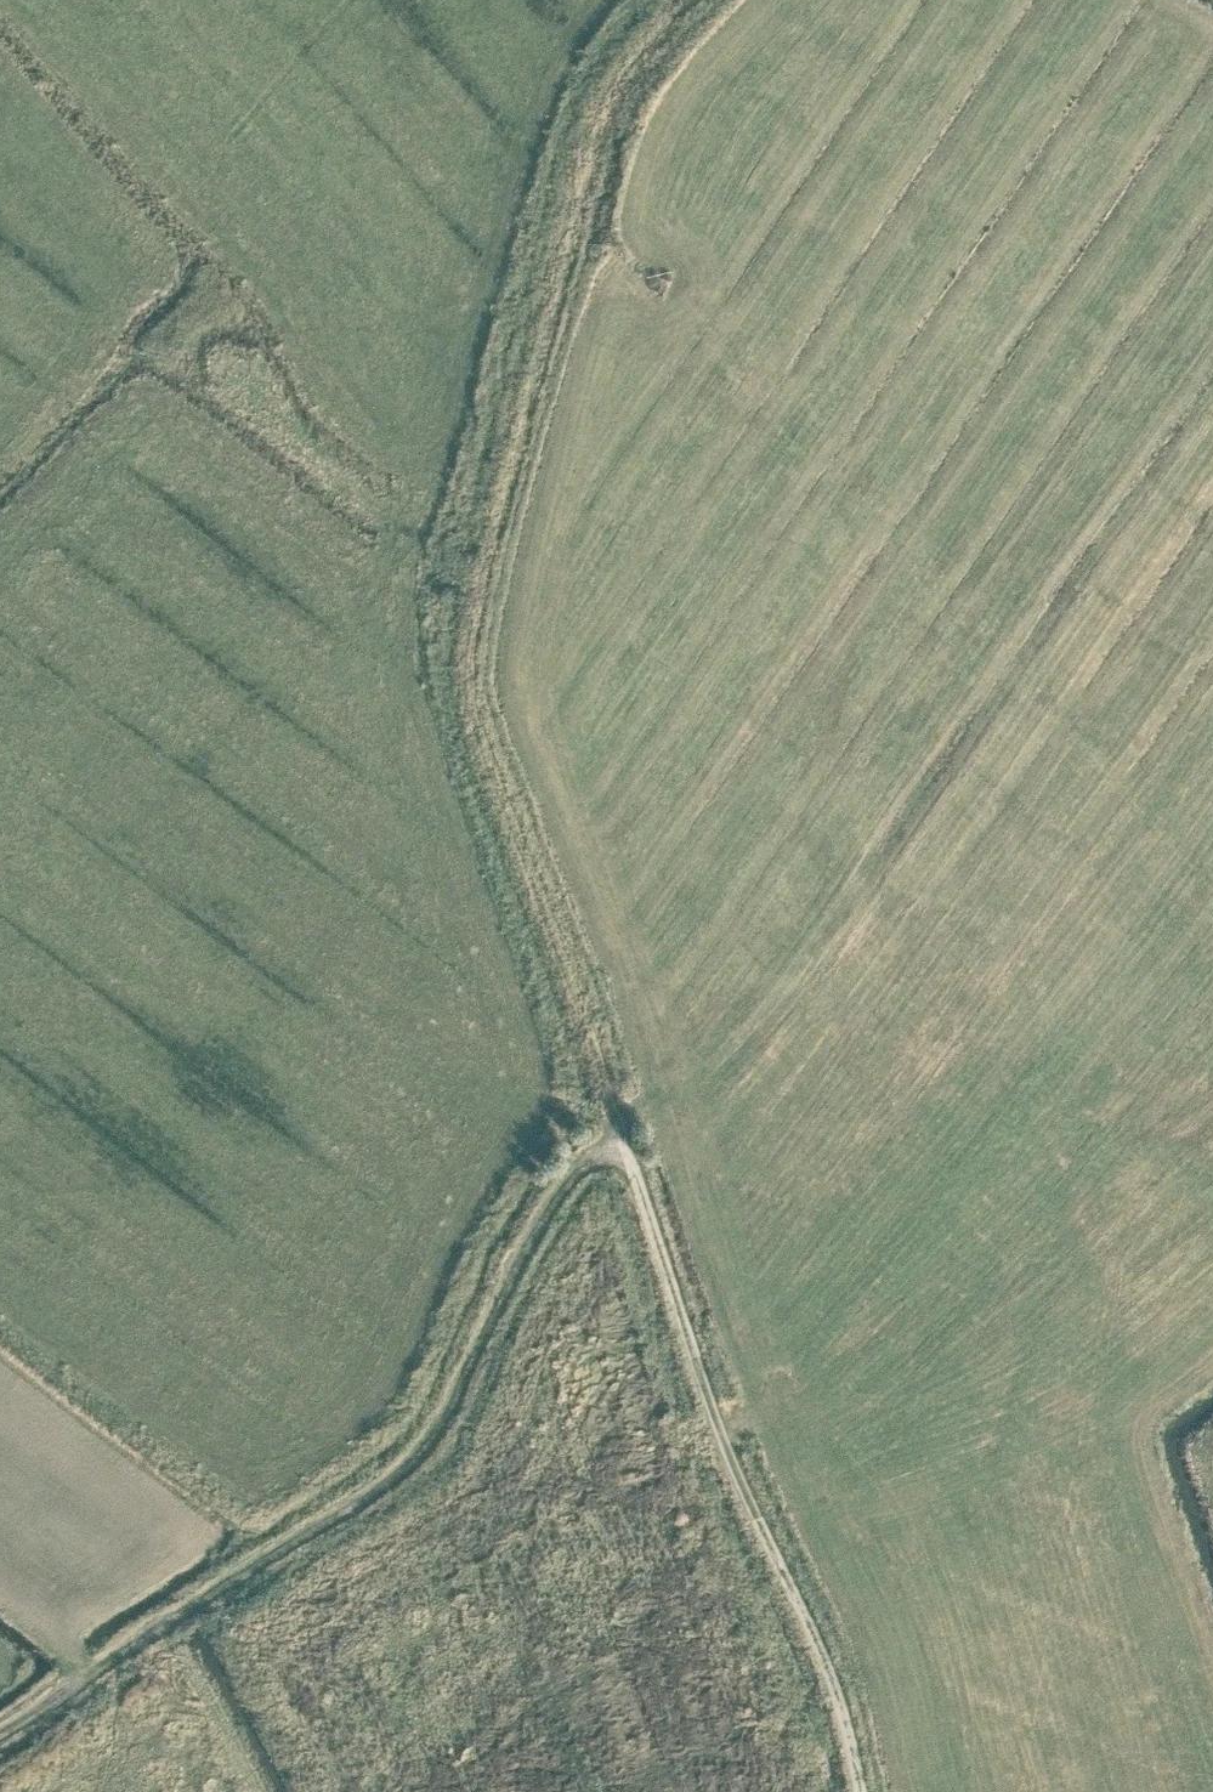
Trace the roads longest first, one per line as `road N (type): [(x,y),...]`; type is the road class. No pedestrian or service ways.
road 1 (track): [(859,1791),(804,1618),(736,1471),(622,1151)]

